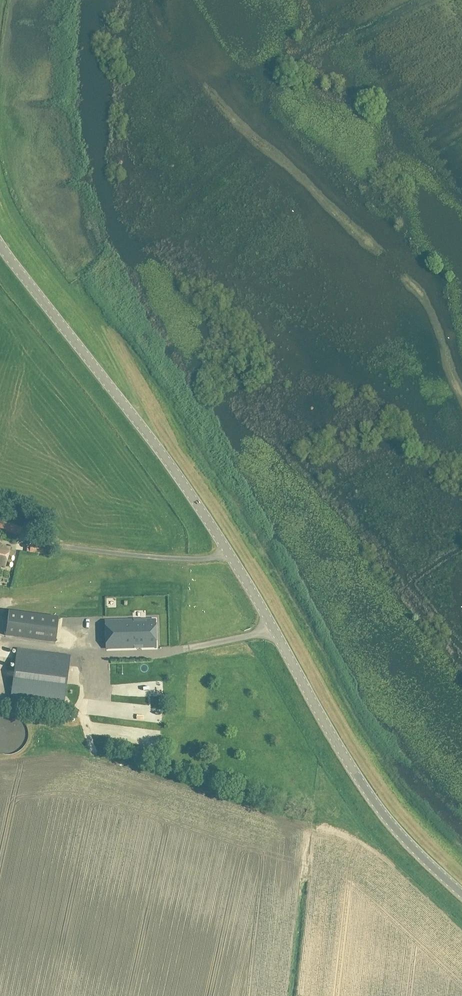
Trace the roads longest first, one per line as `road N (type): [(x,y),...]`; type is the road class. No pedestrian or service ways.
road 1 (tertiary): [(461,892),(372,798),(228,550),(0,247)]

